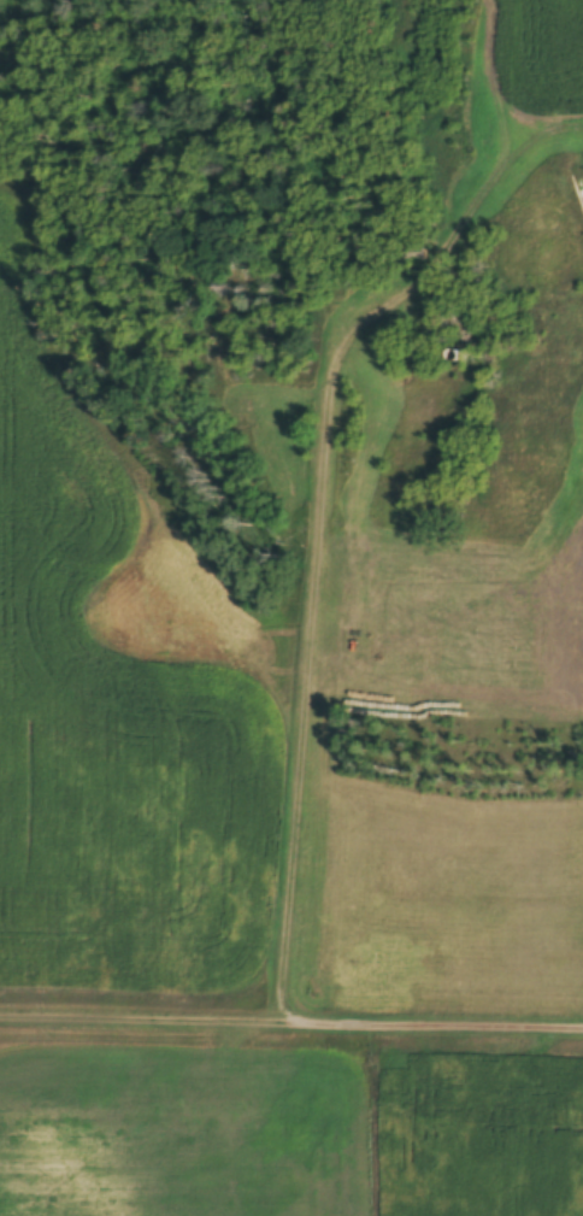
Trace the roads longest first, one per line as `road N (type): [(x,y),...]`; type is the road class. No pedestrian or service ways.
road 1 (residential): [(0,181),(34,201),(37,334),(67,401),(218,588),(310,671)]
road 2 (residential): [(0,1008),(582,1022)]
road 3 (residential): [(310,671),(329,396),(376,288)]
road 4 (residential): [(310,671),(281,994),(298,1016)]

